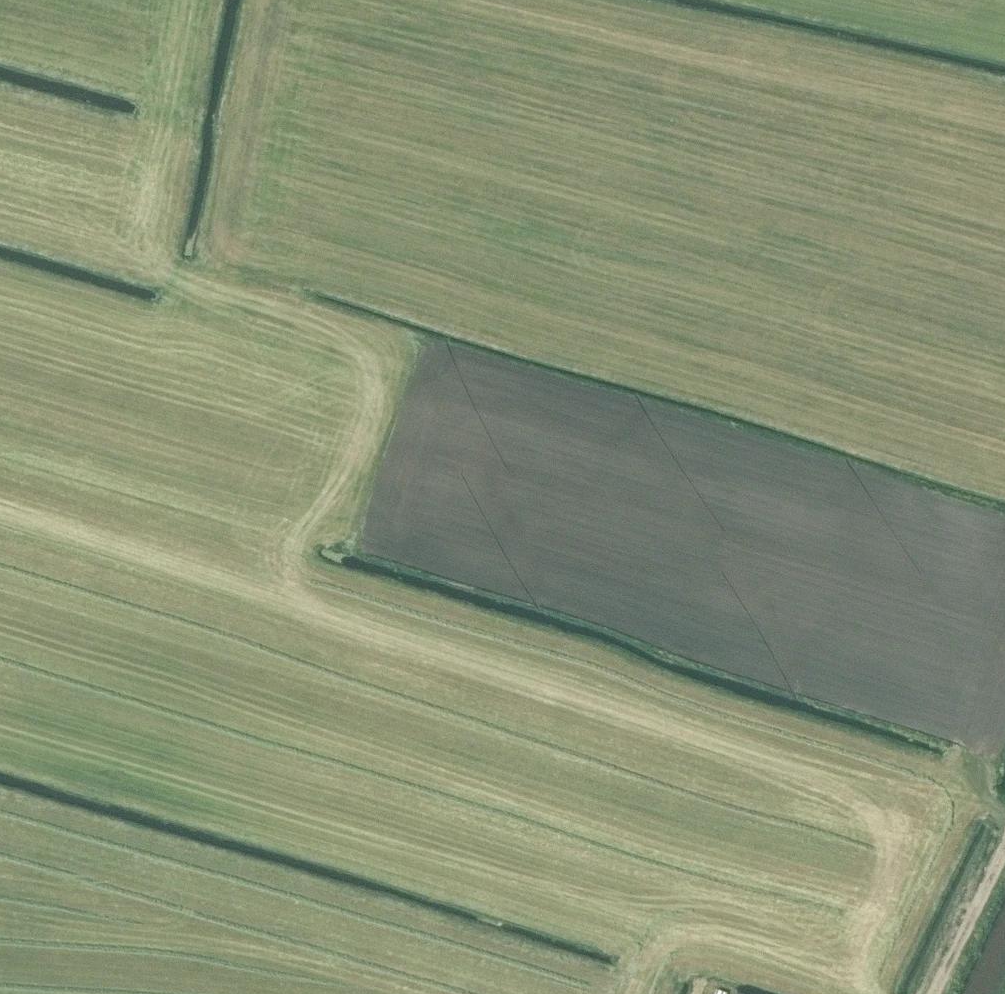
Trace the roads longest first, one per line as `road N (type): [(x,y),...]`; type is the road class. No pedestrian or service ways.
road 1 (track): [(1004,843),(933,993)]

